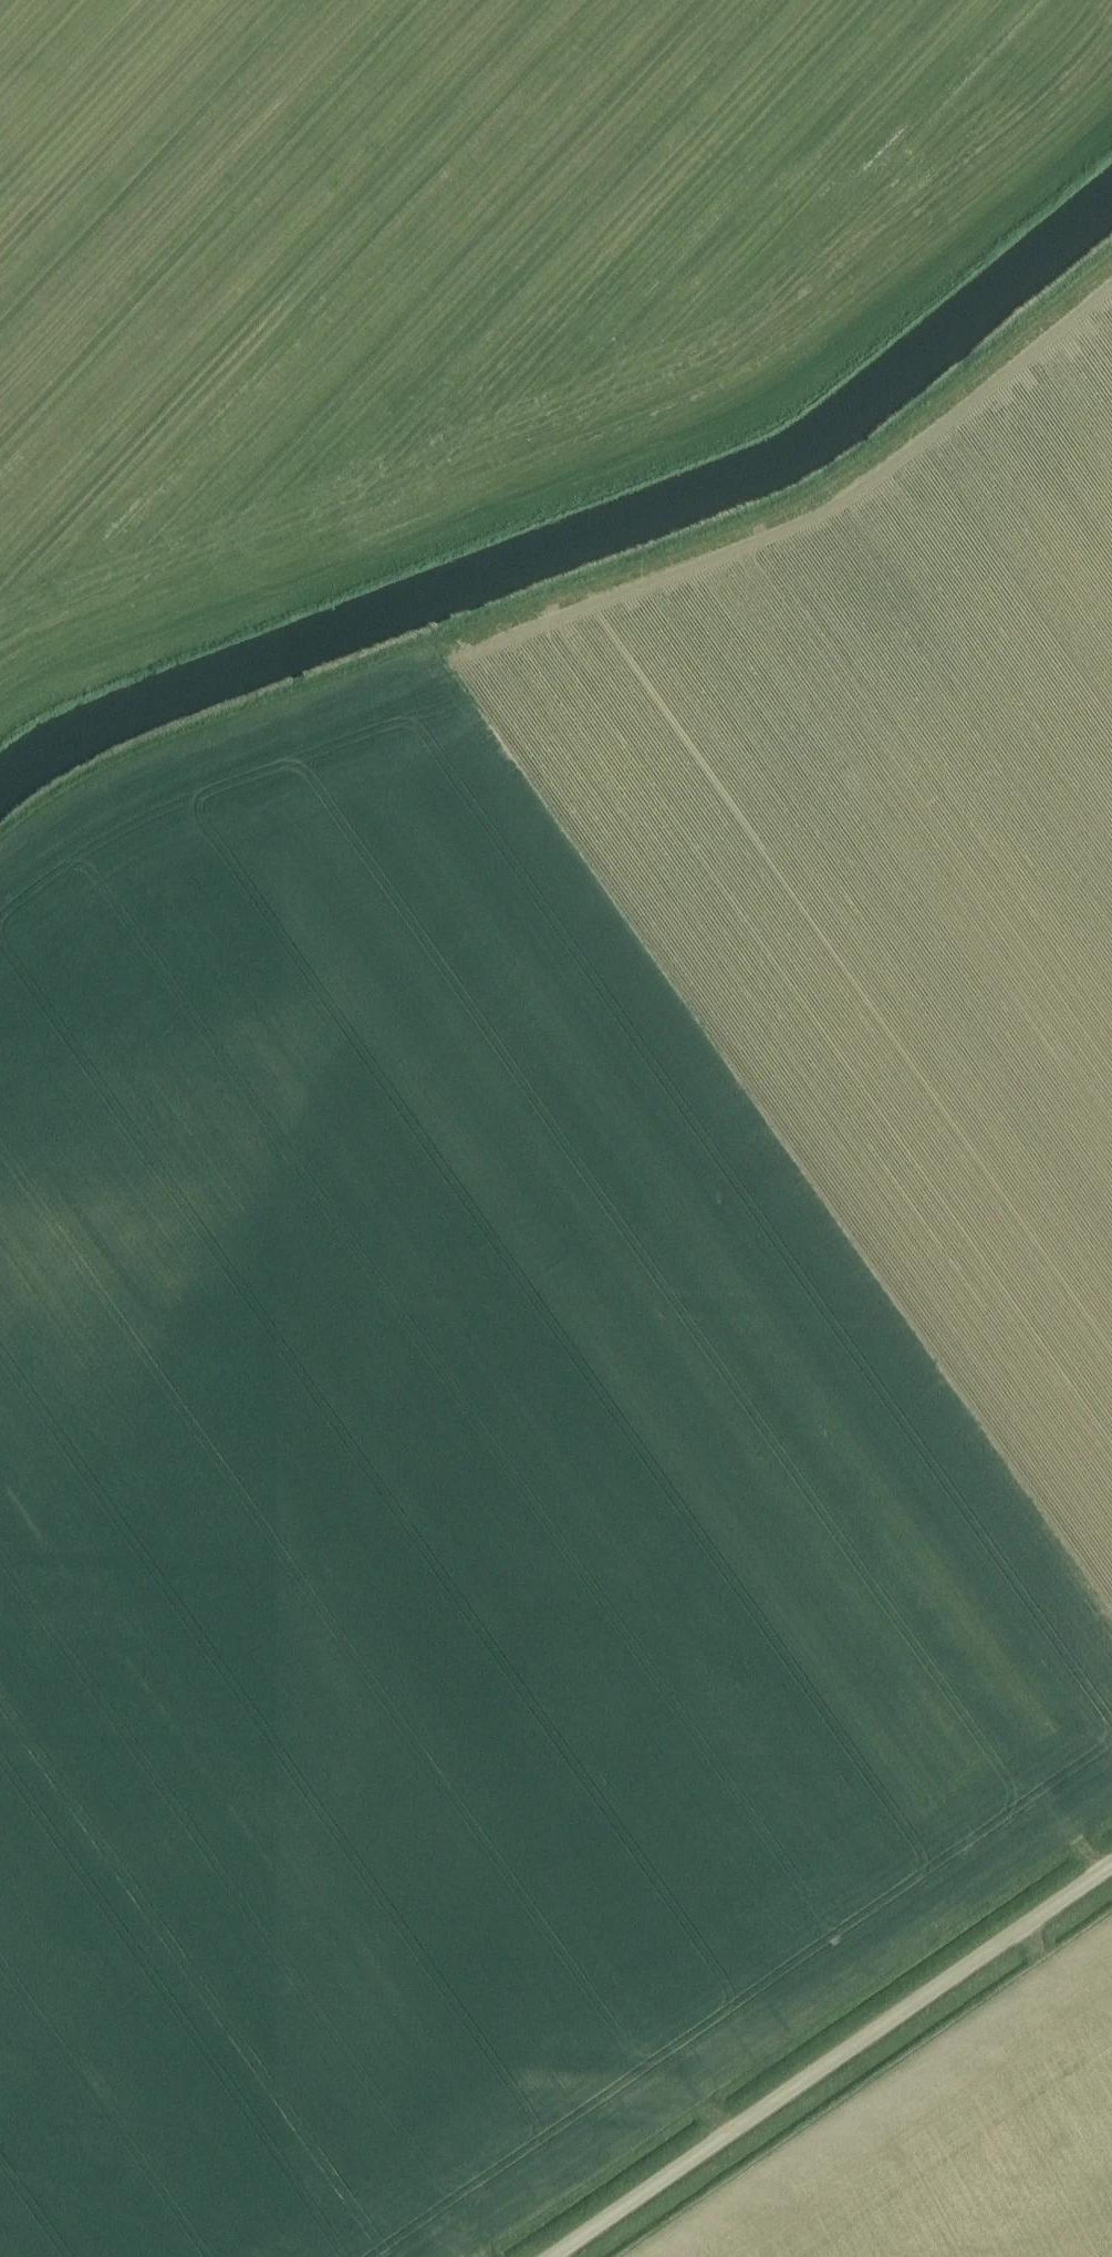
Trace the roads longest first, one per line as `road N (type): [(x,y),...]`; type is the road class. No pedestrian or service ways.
road 1 (unclassified): [(551,2256),(1111,1865)]

